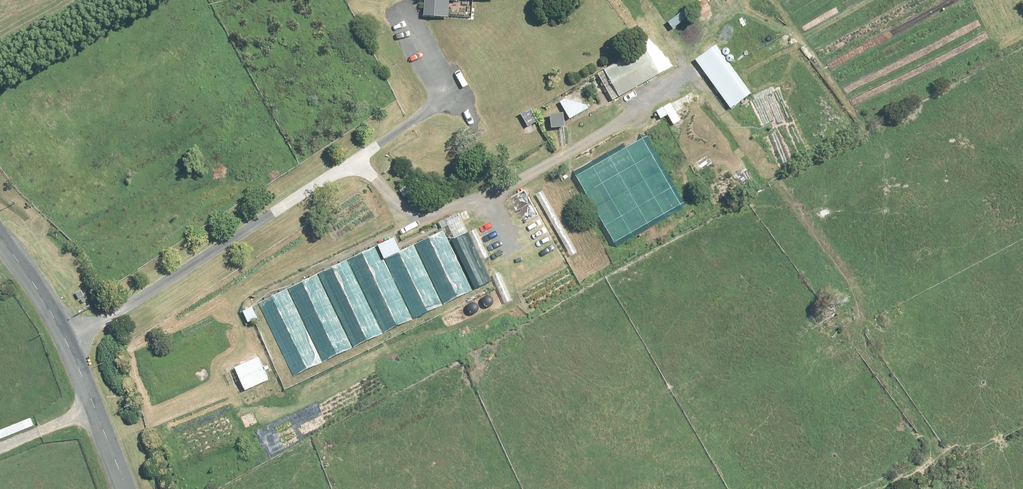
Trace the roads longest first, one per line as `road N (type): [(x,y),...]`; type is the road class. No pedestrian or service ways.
road 1 (tertiary): [(0,239),(67,341),(125,488)]

